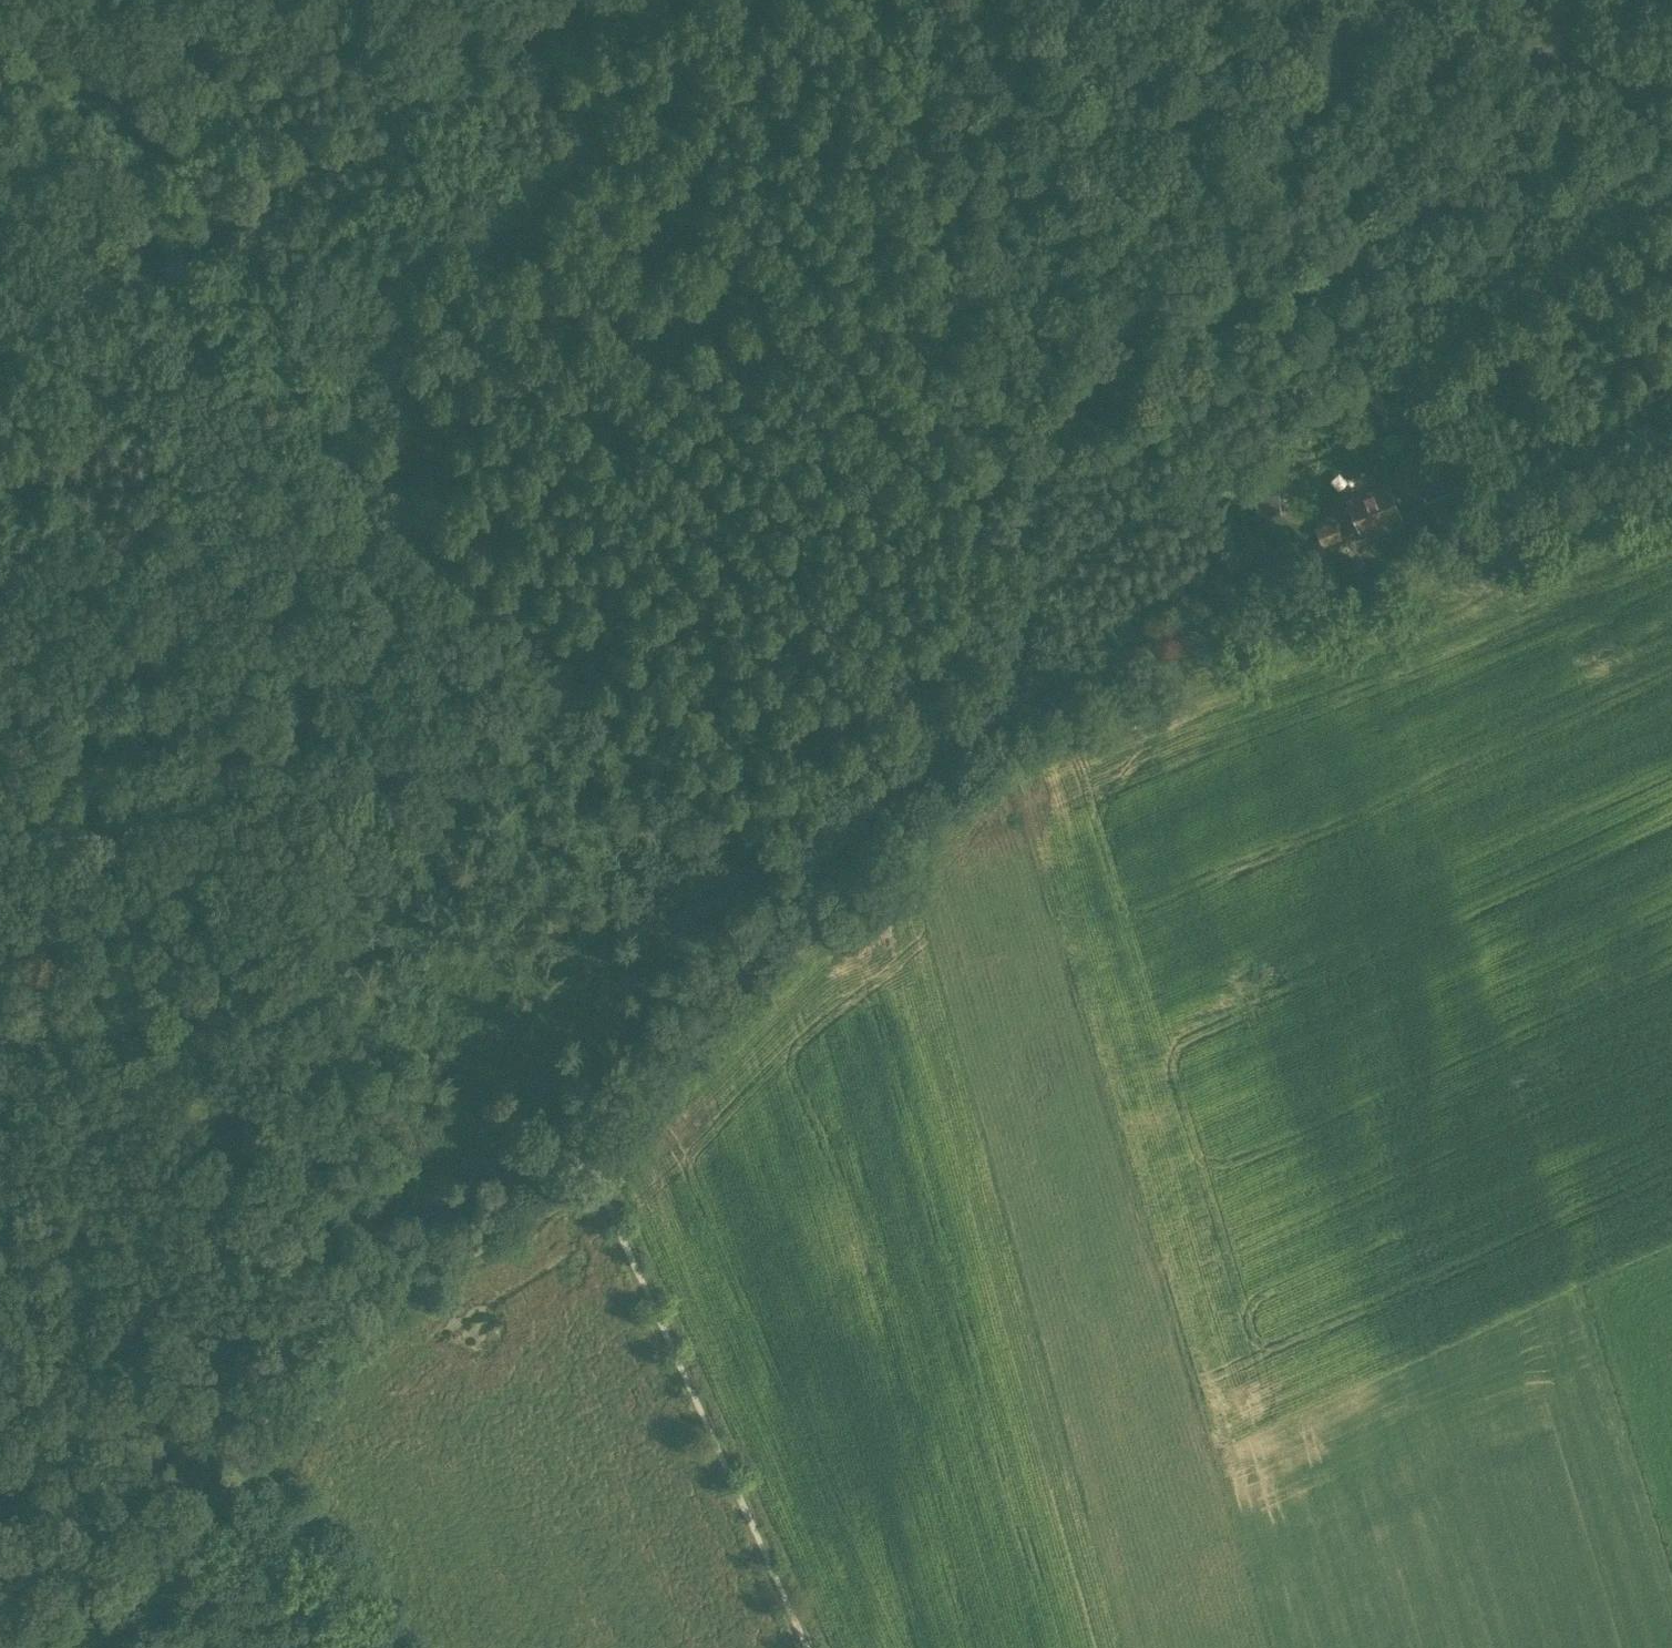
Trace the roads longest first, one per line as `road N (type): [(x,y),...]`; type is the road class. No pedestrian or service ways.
road 1 (track): [(36,1647),(390,1296),(503,1238),(557,1190),(592,1179),(808,1647)]
road 2 (tertiary): [(1671,108),(1433,0)]

